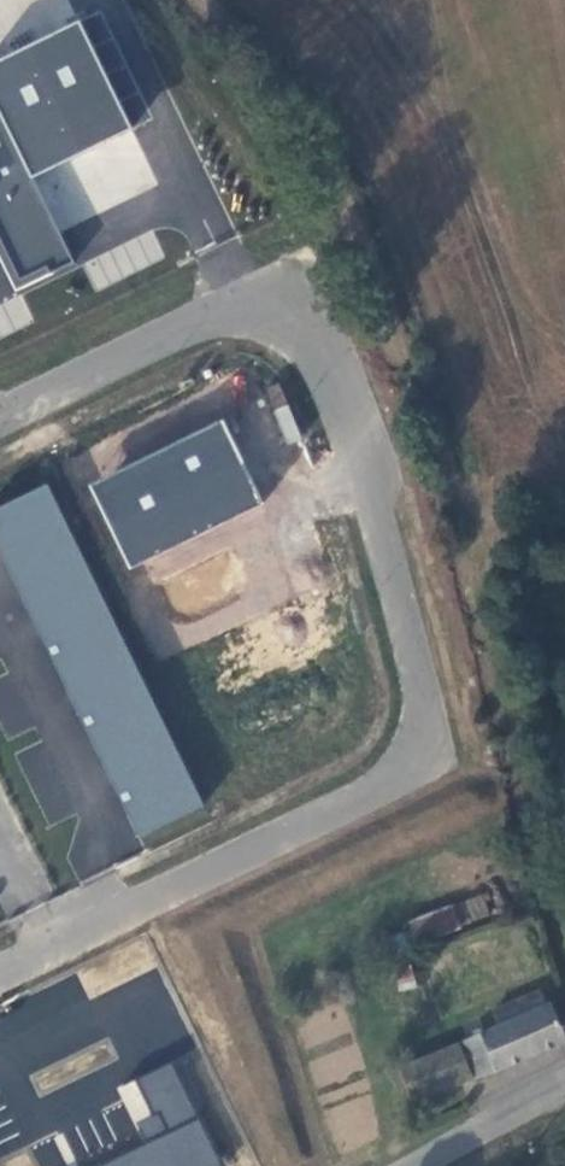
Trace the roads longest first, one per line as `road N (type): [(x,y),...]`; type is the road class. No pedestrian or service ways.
road 1 (unclassified): [(0,972),(375,786),(422,730),(418,676),(350,407),(320,342),(274,302)]
road 2 (unclassified): [(0,419),(221,312),(274,302)]
road 3 (residential): [(421,1165),(564,1089)]

